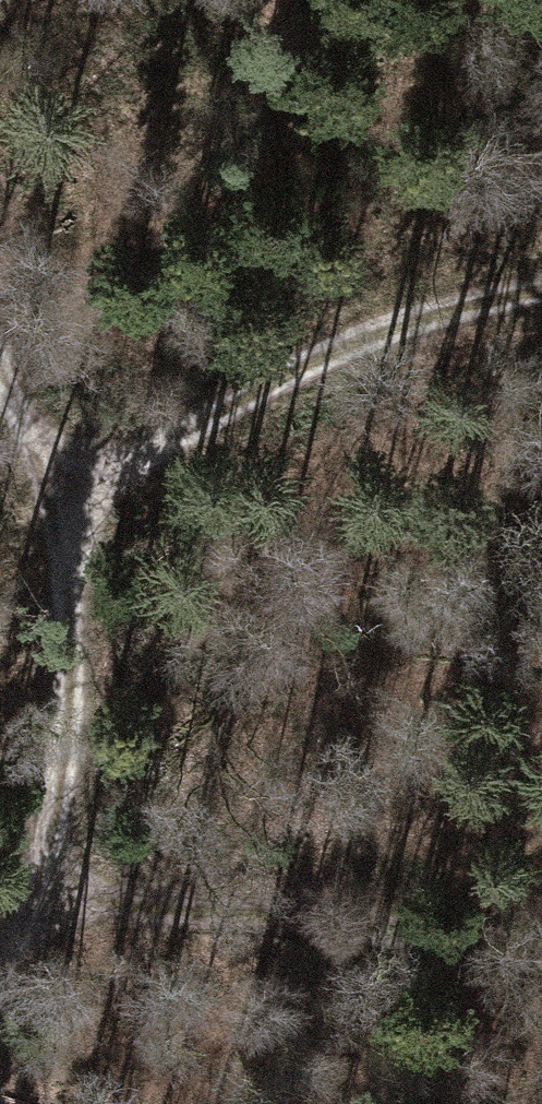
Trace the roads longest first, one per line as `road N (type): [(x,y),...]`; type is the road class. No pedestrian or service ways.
road 1 (track): [(541,281),(315,353),(71,483),(72,880),(0,981)]
road 2 (track): [(72,880),(541,945)]
road 3 (track): [(0,344),(71,483)]

